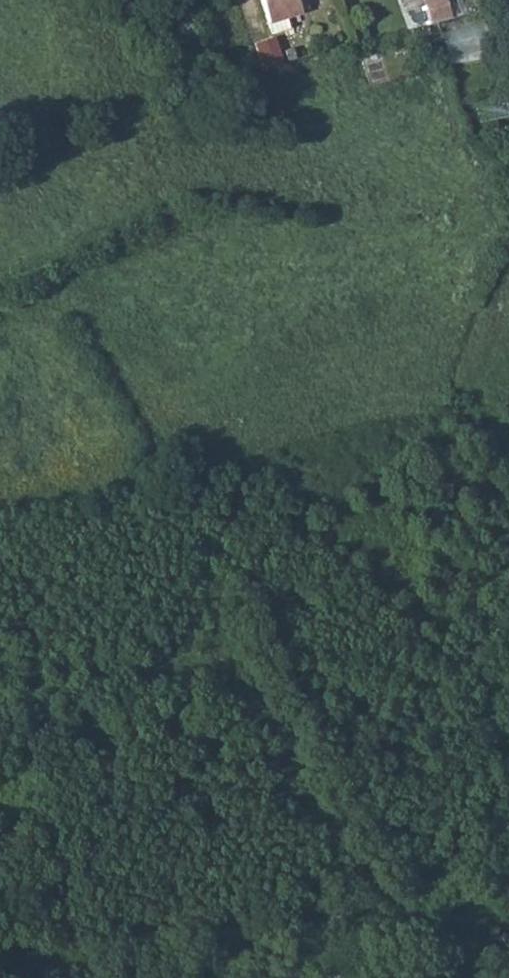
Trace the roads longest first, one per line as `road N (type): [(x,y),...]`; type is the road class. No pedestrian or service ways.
road 1 (track): [(508,831),(441,841),(367,870),(297,917),(57,977)]
road 2 (track): [(508,465),(489,446),(463,385),(508,339)]

